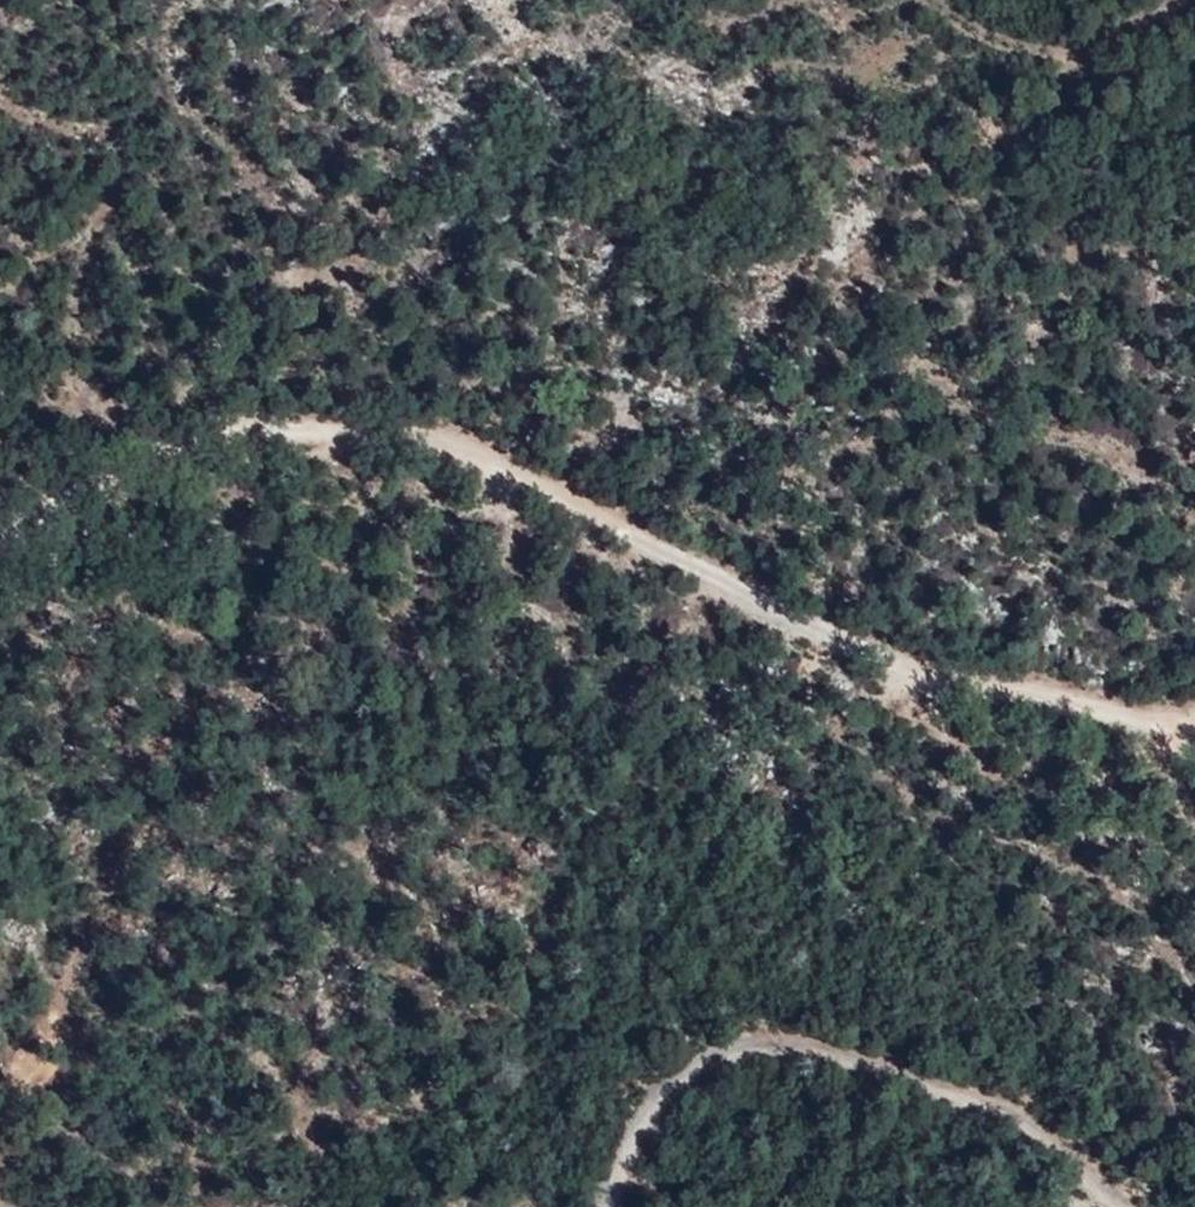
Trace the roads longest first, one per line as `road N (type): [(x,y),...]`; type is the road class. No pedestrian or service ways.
road 1 (track): [(1194,723),(881,666),(656,556),(444,438),(257,435),(127,468),(0,536)]
road 2 (track): [(630,1206),(649,1116),(738,1043),(890,1058),(1018,1111),(1144,1206)]

